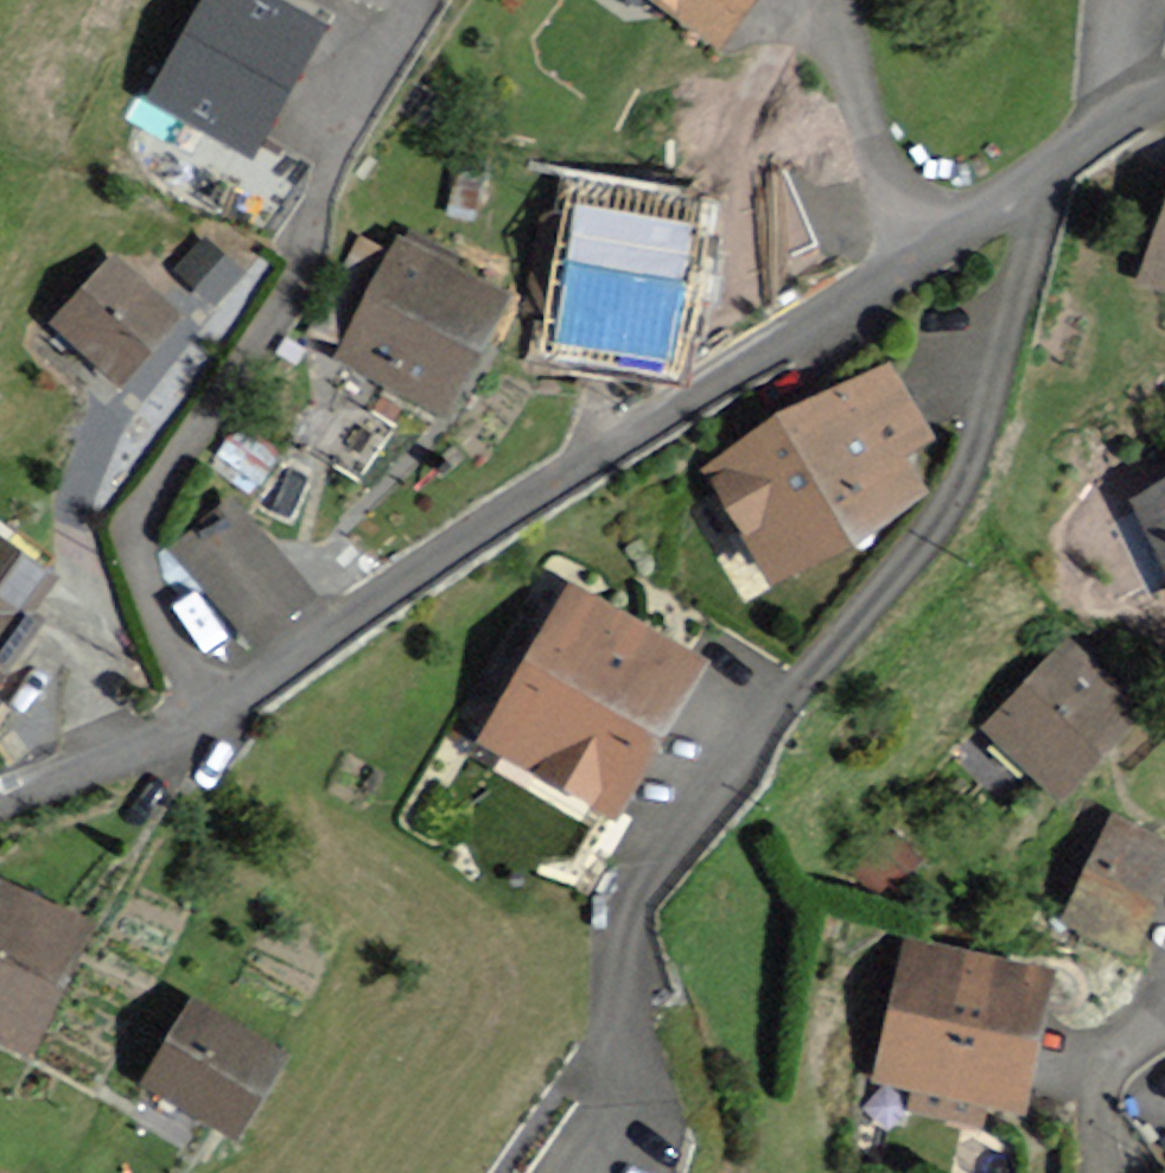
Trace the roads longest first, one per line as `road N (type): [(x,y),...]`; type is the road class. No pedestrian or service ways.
road 1 (residential): [(919,251),(218,708)]
road 2 (residential): [(218,708),(160,613),(129,527),(137,503),(293,286),(334,153),(420,0)]
road 3 (residential): [(1164,94),(919,251)]
road 4 (residential): [(842,0),(854,88),(919,251)]
road 5 (residential): [(218,708),(127,754),(0,802)]

